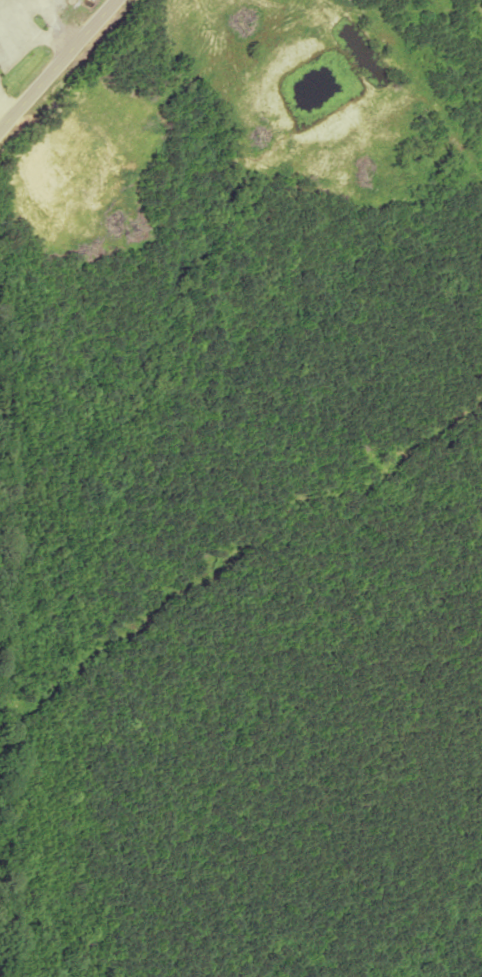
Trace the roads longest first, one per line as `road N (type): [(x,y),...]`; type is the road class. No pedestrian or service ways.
road 1 (tertiary): [(0,128),(112,0)]

